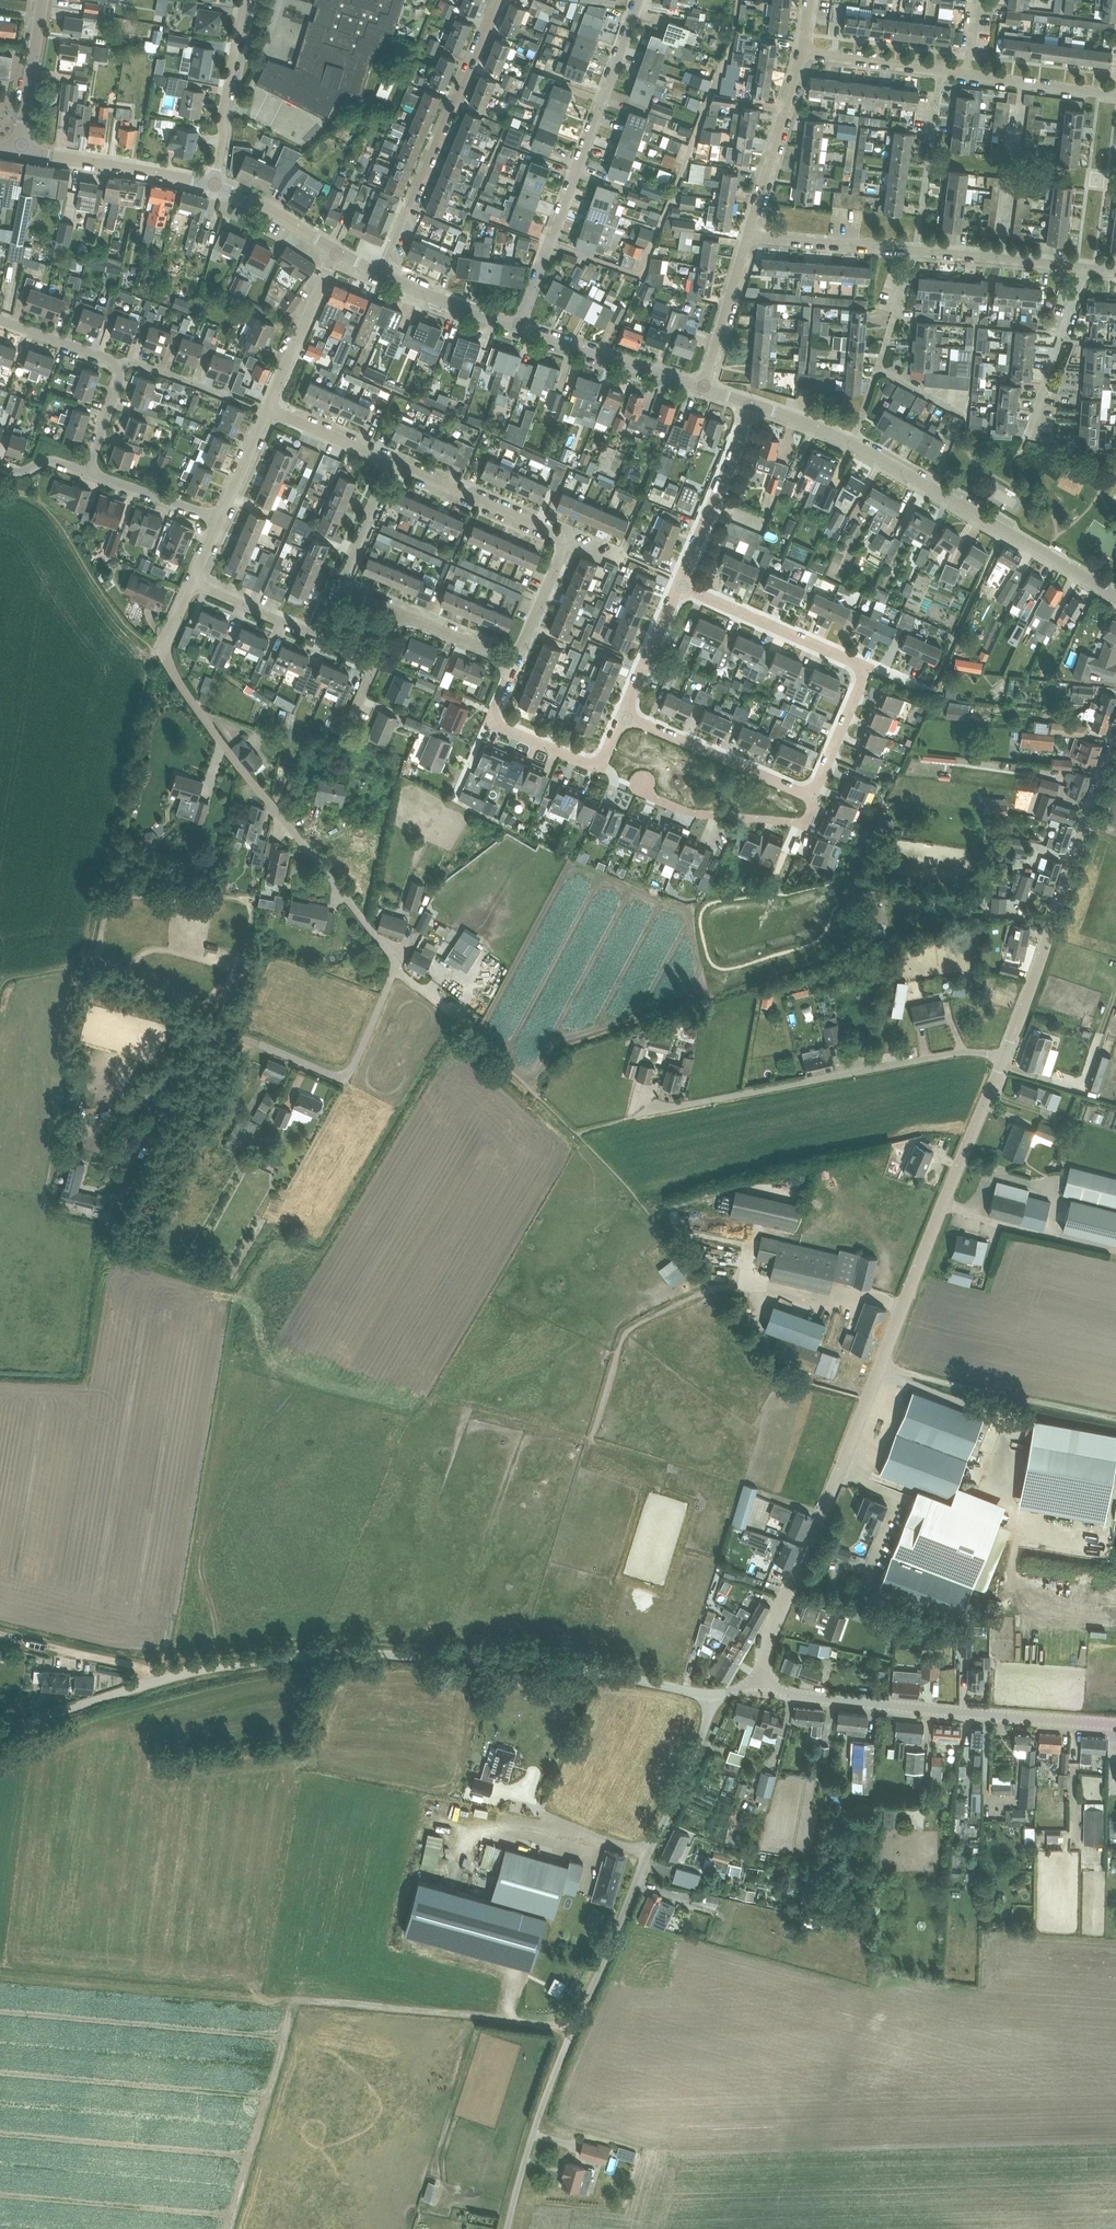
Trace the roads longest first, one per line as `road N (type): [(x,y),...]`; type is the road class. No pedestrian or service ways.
road 1 (unclassified): [(0,1735),(154,1680),(308,1658),(504,1654),(722,1695)]
road 2 (unclassified): [(766,1687),(762,1648),(1003,1060)]
road 3 (unclassified): [(513,2228),(534,2138),(568,2047),(722,1695)]
road 4 (residential): [(392,973),(393,957),(211,732),(166,661),(162,651),(193,582)]
road 5 (residential): [(647,1117),(968,1053),(1003,1060)]
road 6 (unclassified): [(766,1687),(1115,1725)]
road 7 (residential): [(516,329),(638,0)]
road 8 (unclassified): [(1003,1060),(1115,733)]
road 9 (tertiary): [(1115,597),(854,445)]
road 10 (residential): [(498,0),(382,275)]
road 11 (residential): [(234,1038),(348,1076),(392,973)]
road 12 (residential): [(641,784),(648,796),(687,815),(795,824),(809,821),(814,794)]
road 13 (residential): [(814,794),(624,718)]
road 14 (residential): [(865,666),(678,584)]
road 15 (tertiary): [(215,187),(20,150)]
road 16 (residential): [(569,540),(389,465)]
road 17 (tertiary): [(701,387),(516,329)]
road 18 (residential): [(678,584),(748,404)]
road 19 (residential): [(215,187),(243,0)]
road 20 (residential): [(749,237),(800,58)]
road 21 (residential): [(532,1094),(392,973)]
road 22 (residential): [(913,254),(940,75)]
road 23 (residential): [(267,411),(334,251)]
road 24 (residential): [(489,723),(587,766),(599,766),(624,718)]
road 25 (residential): [(1028,435),(1083,271)]
road 26 (residential): [(1083,271),(913,254)]
road 27 (residential): [(913,254),(749,237)]
road 28 (track): [(154,1680),(137,1666),(0,1634)]
road 29 (residential): [(267,411),(130,362),(115,368)]
road 30 (residential): [(701,387),(749,237)]
road 31 (residential): [(1115,99),(964,78)]
road 32 (unclassified): [(20,150),(42,0)]
road 33 (residential): [(624,718),(678,584)]
road 34 (tertiary): [(516,329),(382,275)]
road 35 (residential): [(940,75),(800,58)]
road 36 (residential): [(218,520),(87,473)]
road 37 (residential): [(513,667),(569,540)]
road 38 (residential): [(814,794),(865,666)]
road 39 (residential): [(317,641),(193,582)]
road 40 (residential): [(338,591),(389,465)]
road 41 (tertiary): [(334,251),(215,187)]
road 42 (residential): [(389,465),(267,411)]
road 43 (residential): [(513,667),(397,616)]
road 44 (residential): [(115,368),(0,322)]
road 45 (residential): [(879,371),(913,254)]

